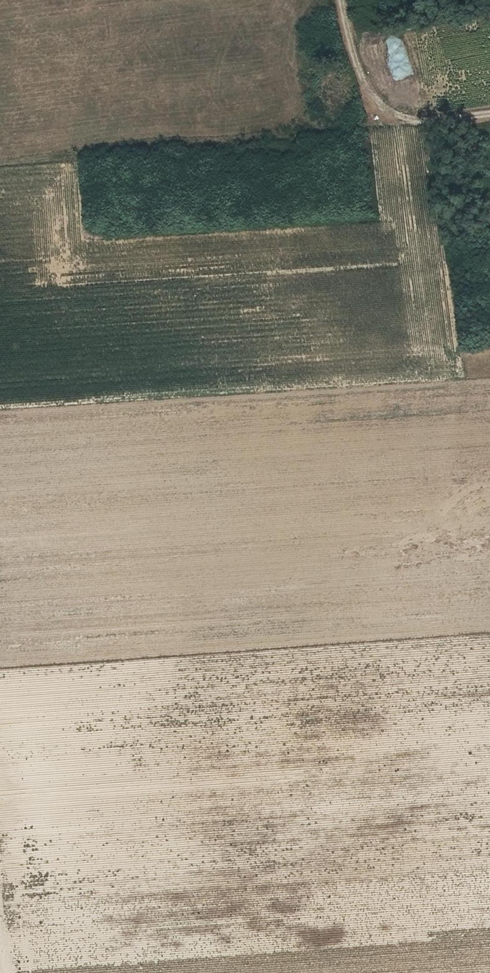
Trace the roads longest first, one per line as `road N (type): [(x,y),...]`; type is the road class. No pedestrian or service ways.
road 1 (track): [(342,0),(357,66),(378,102),(424,121),(489,115)]

